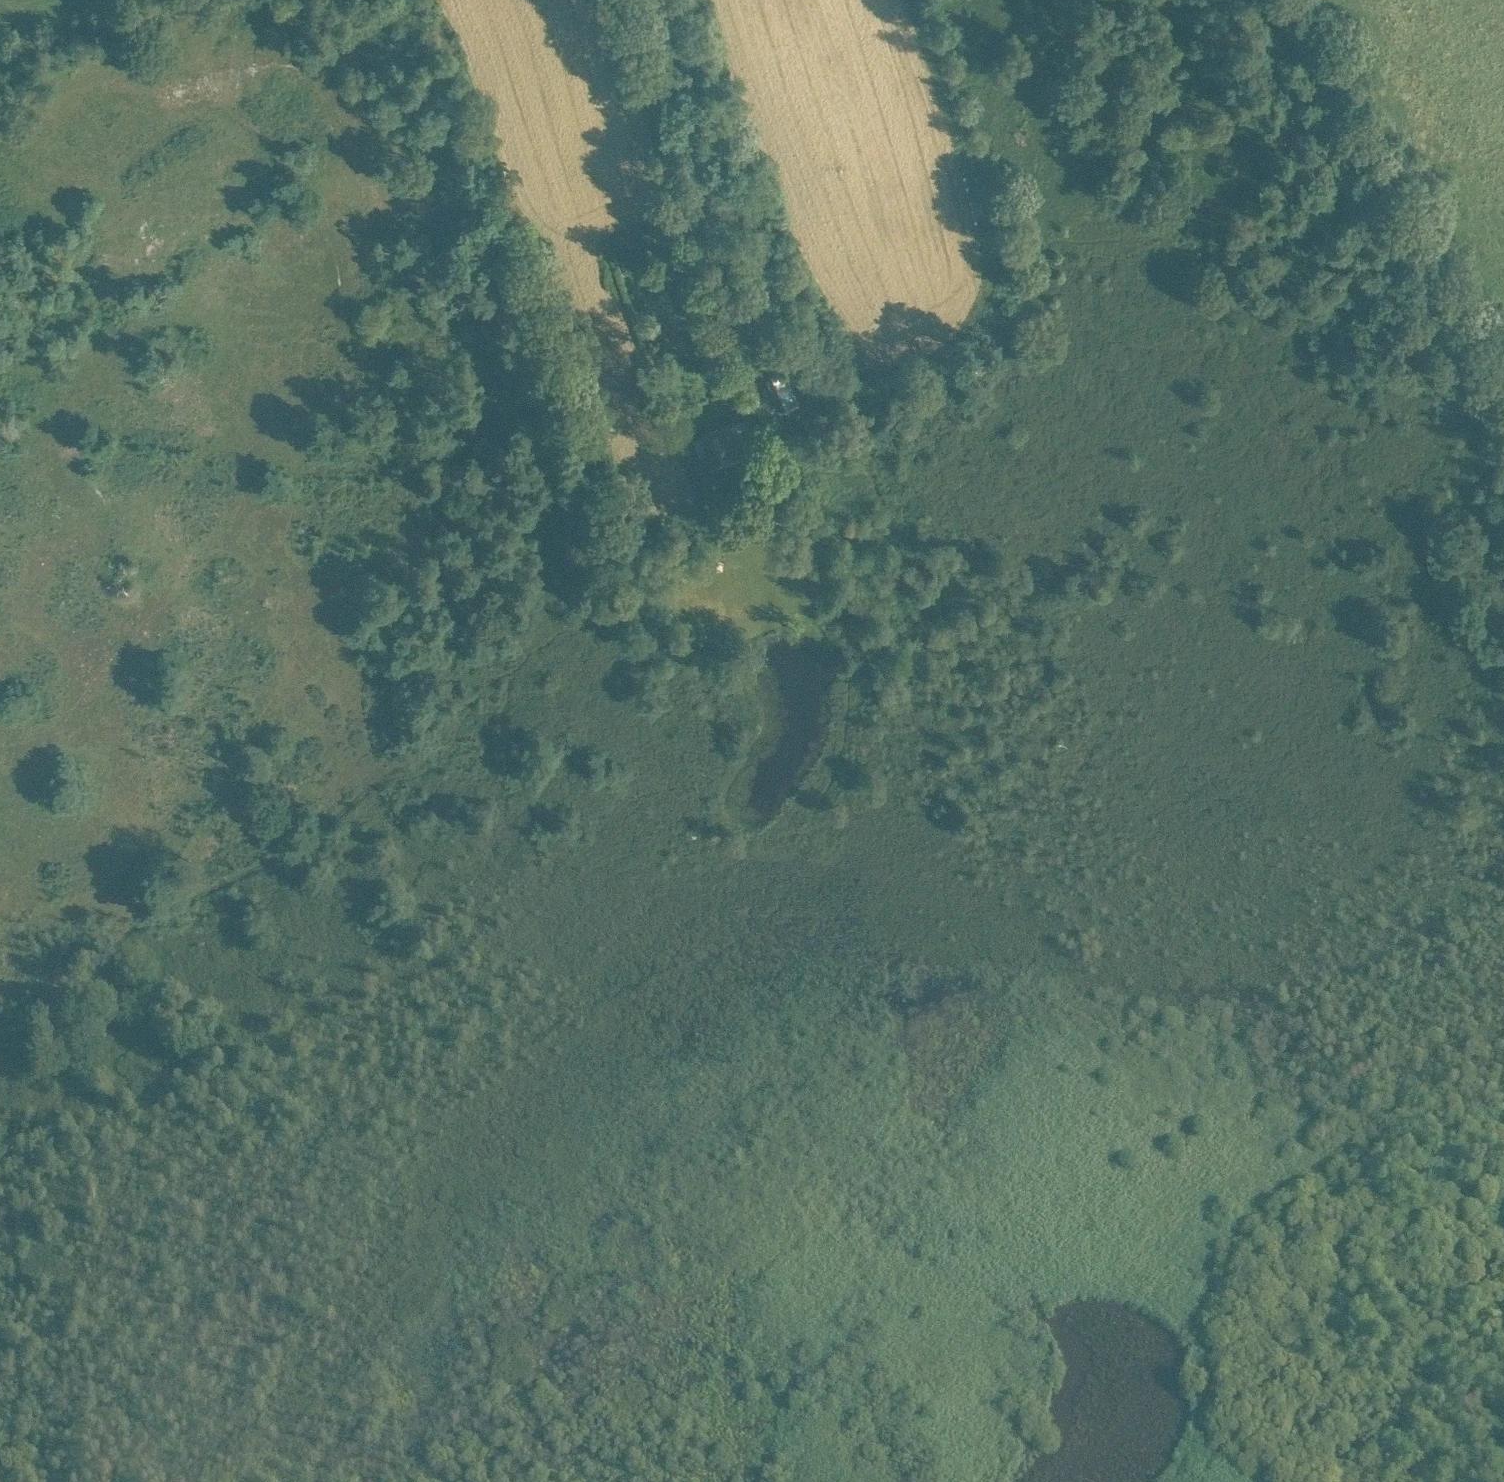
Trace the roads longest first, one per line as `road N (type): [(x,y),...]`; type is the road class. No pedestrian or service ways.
road 1 (track): [(150,0),(0,61)]

